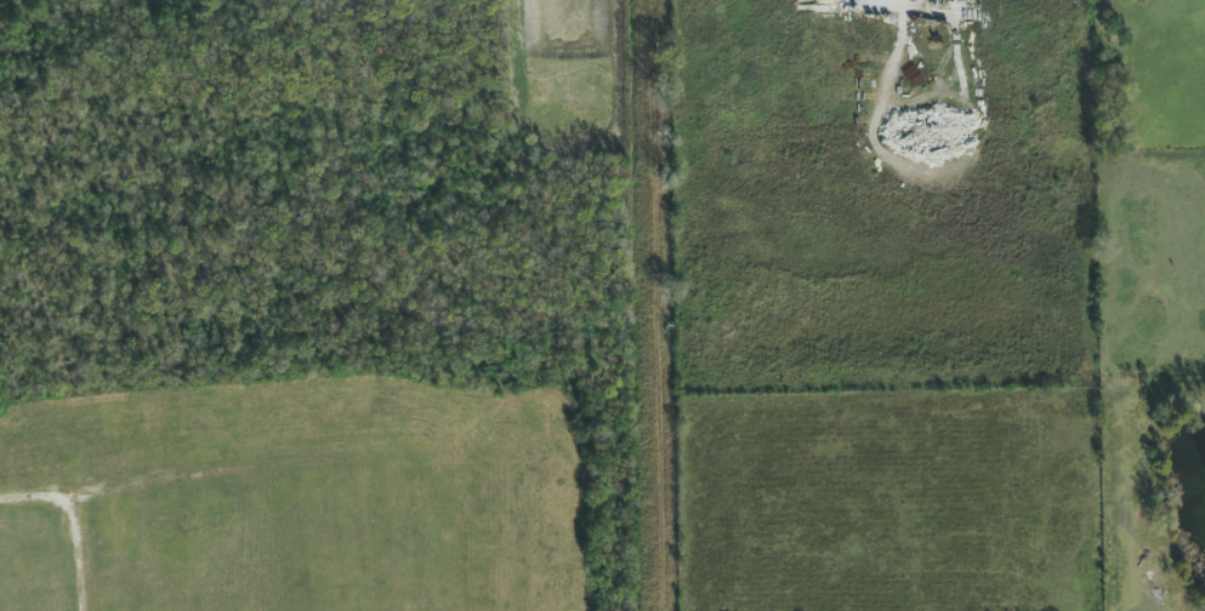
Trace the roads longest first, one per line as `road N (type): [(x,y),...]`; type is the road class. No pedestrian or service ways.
road 1 (track): [(654,0),(661,610)]

